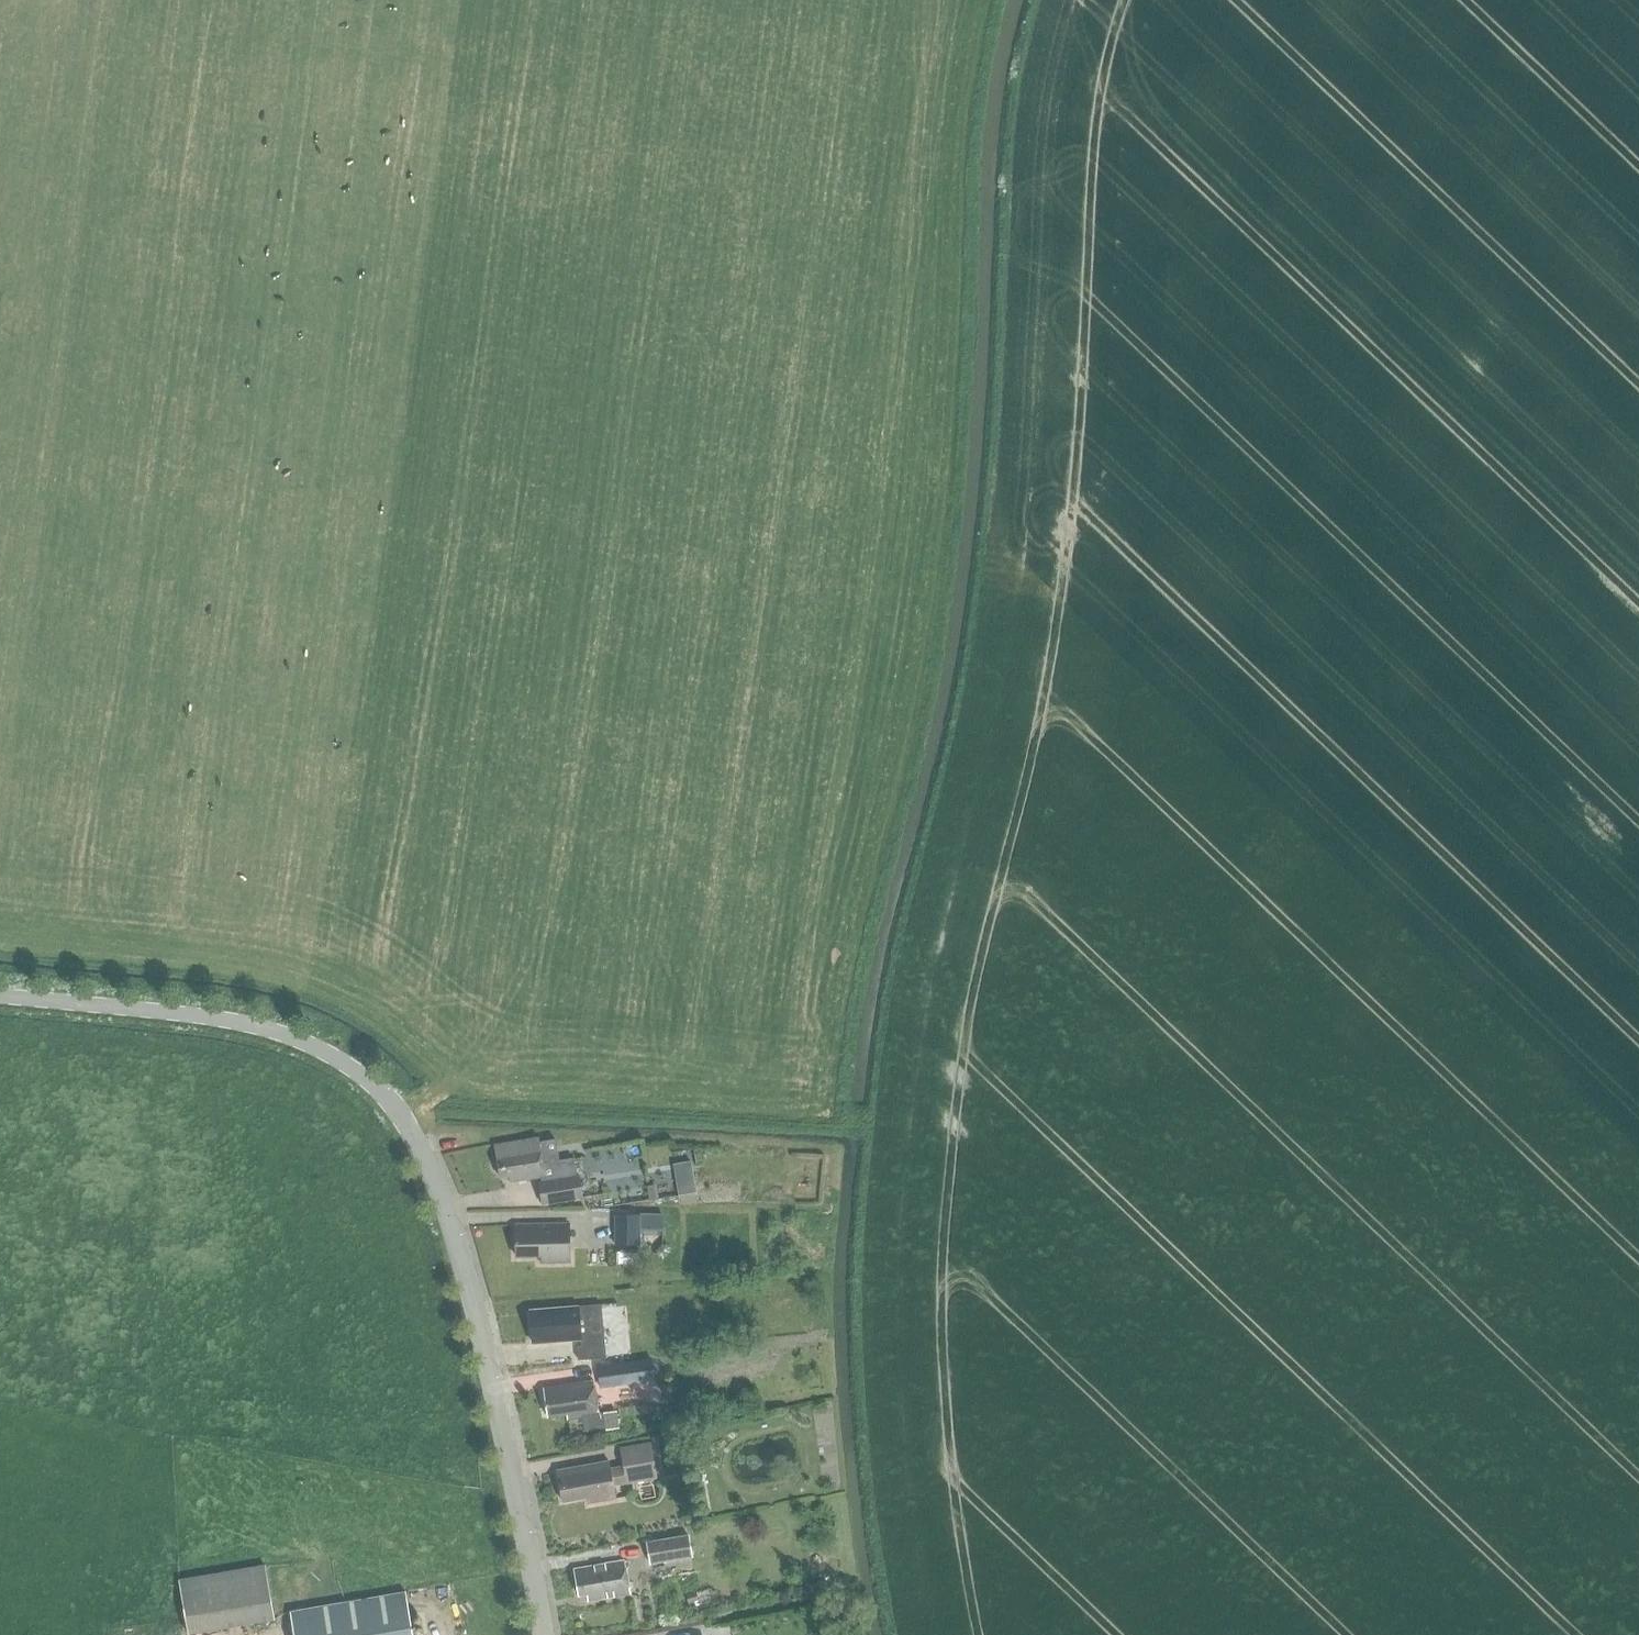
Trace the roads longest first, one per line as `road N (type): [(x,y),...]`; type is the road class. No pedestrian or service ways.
road 1 (residential): [(543,1634),(460,1254),(405,1117)]
road 2 (unclassified): [(405,1117),(321,1049),(274,1032),(0,997)]

